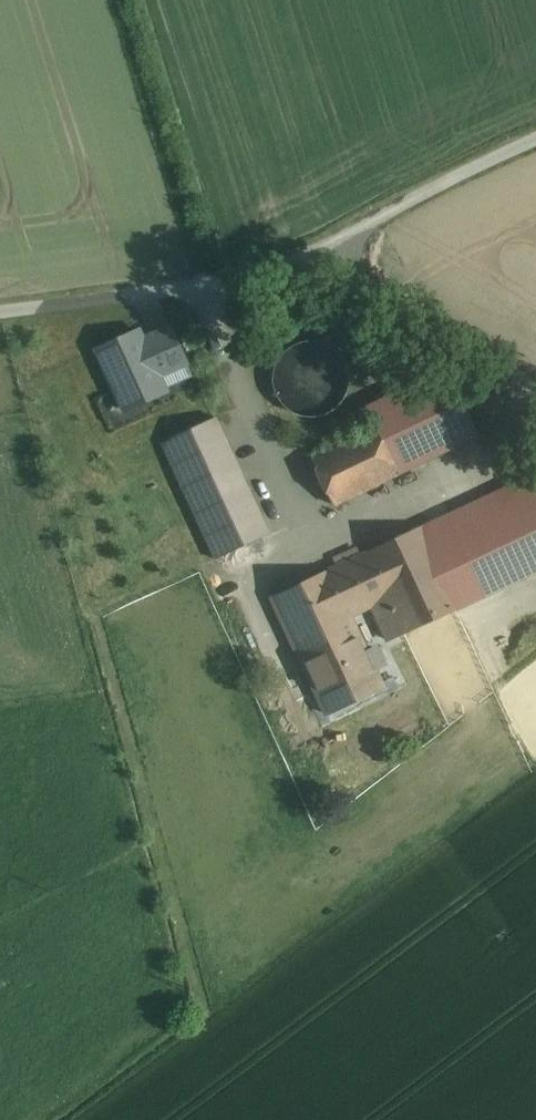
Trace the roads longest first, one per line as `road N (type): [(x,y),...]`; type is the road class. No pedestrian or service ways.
road 1 (residential): [(0,315),(189,290),(282,266),(535,139)]

